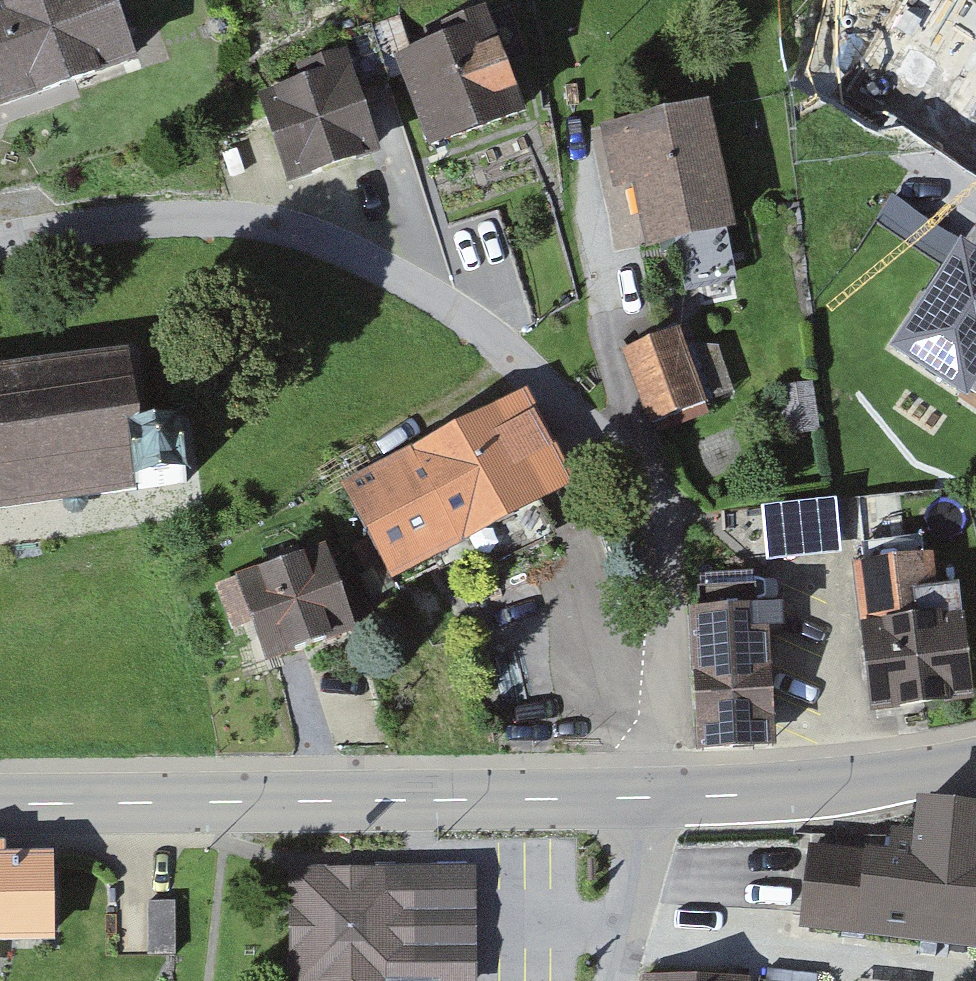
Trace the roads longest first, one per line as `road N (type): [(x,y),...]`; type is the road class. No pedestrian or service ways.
road 1 (residential): [(654,799),(662,550),(650,495),(631,461),(489,338),(419,291),(295,228),(226,215),(0,238)]
road 2 (secondary): [(0,805),(654,799)]
road 3 (secondary): [(654,799),(767,797),(975,768)]
road 4 (track): [(551,0),(584,209)]

